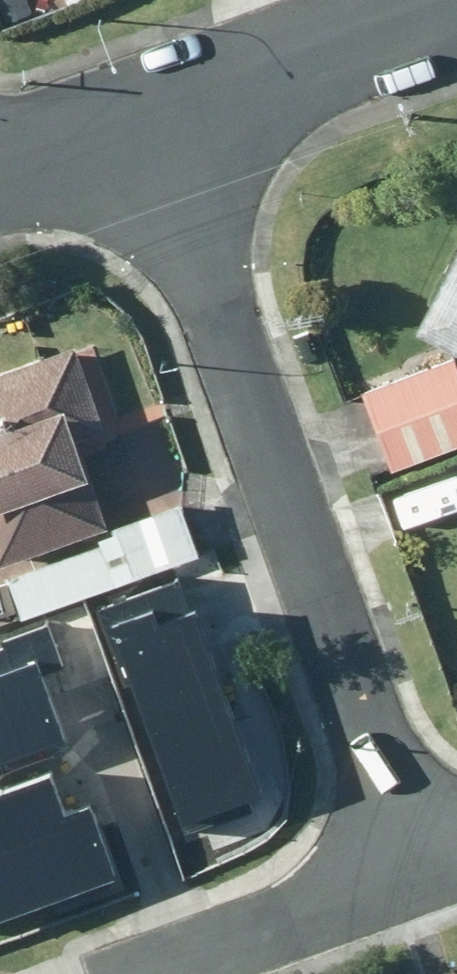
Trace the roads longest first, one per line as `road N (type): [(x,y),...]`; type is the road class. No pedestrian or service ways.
road 1 (residential): [(160,121),(437,869)]
road 2 (tertiary): [(456,11),(160,121)]
road 3 (residential): [(152,973),(437,869)]
road 4 (tertiary): [(160,121),(0,173)]

